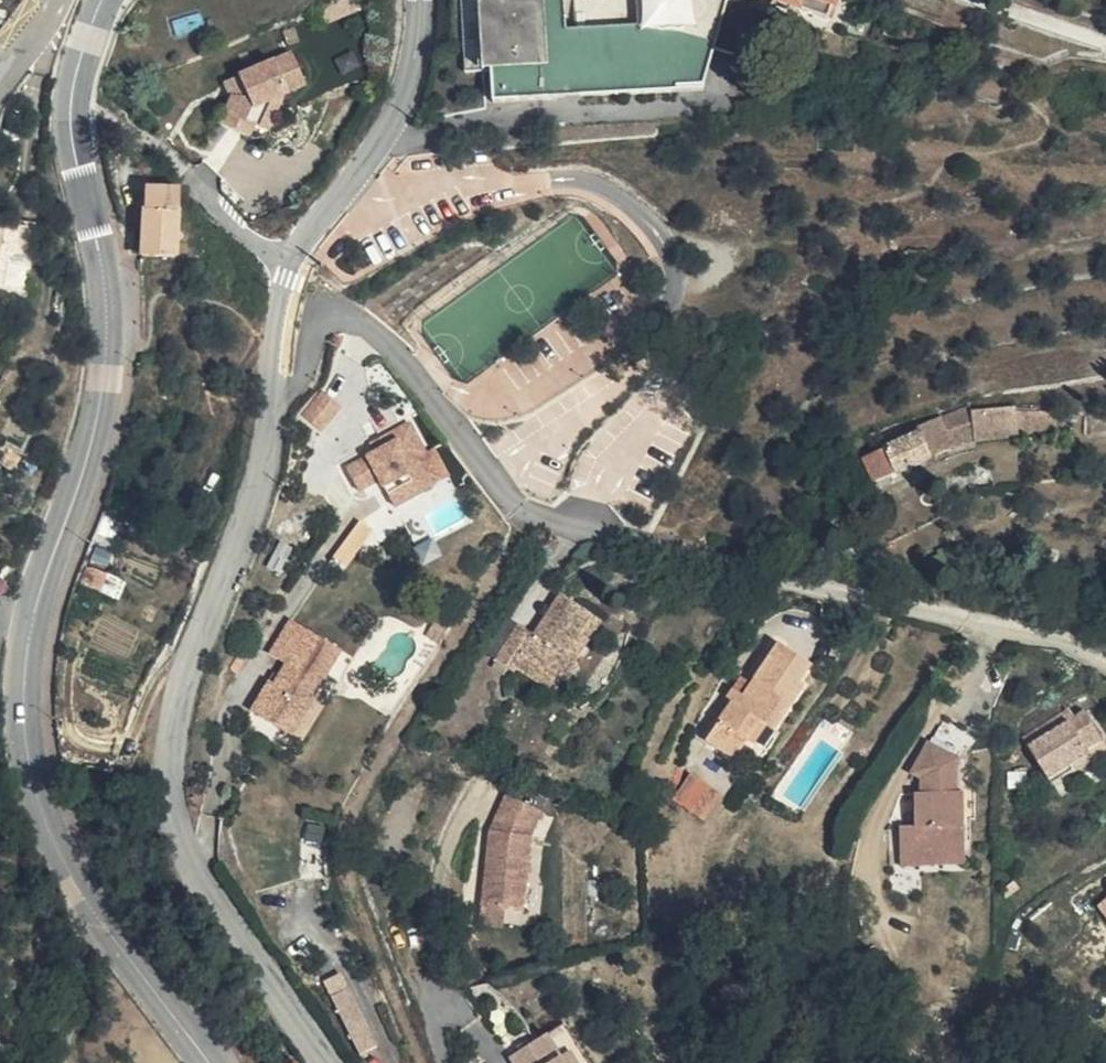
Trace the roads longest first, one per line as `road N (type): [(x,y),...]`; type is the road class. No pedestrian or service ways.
road 1 (secondary): [(214,1062),(99,912),(58,841),(29,729),(36,625),(105,409),(109,303),(74,105),(81,55),(103,0)]
road 2 (residential): [(272,413),(307,376),(319,326),(355,315),(422,379),(504,494),(529,512),(1105,656)]
road 3 (tertiary): [(272,413),(238,552),(184,689),(171,764),(174,805),(187,848),(331,1062)]
road 4 (tertiary): [(427,0),(417,70),(391,129),(295,271)]
road 5 (track): [(281,347),(226,394),(182,525)]
road 6 (residential): [(168,156),(295,271)]
road 7 (tertiary): [(295,271),(272,413)]

